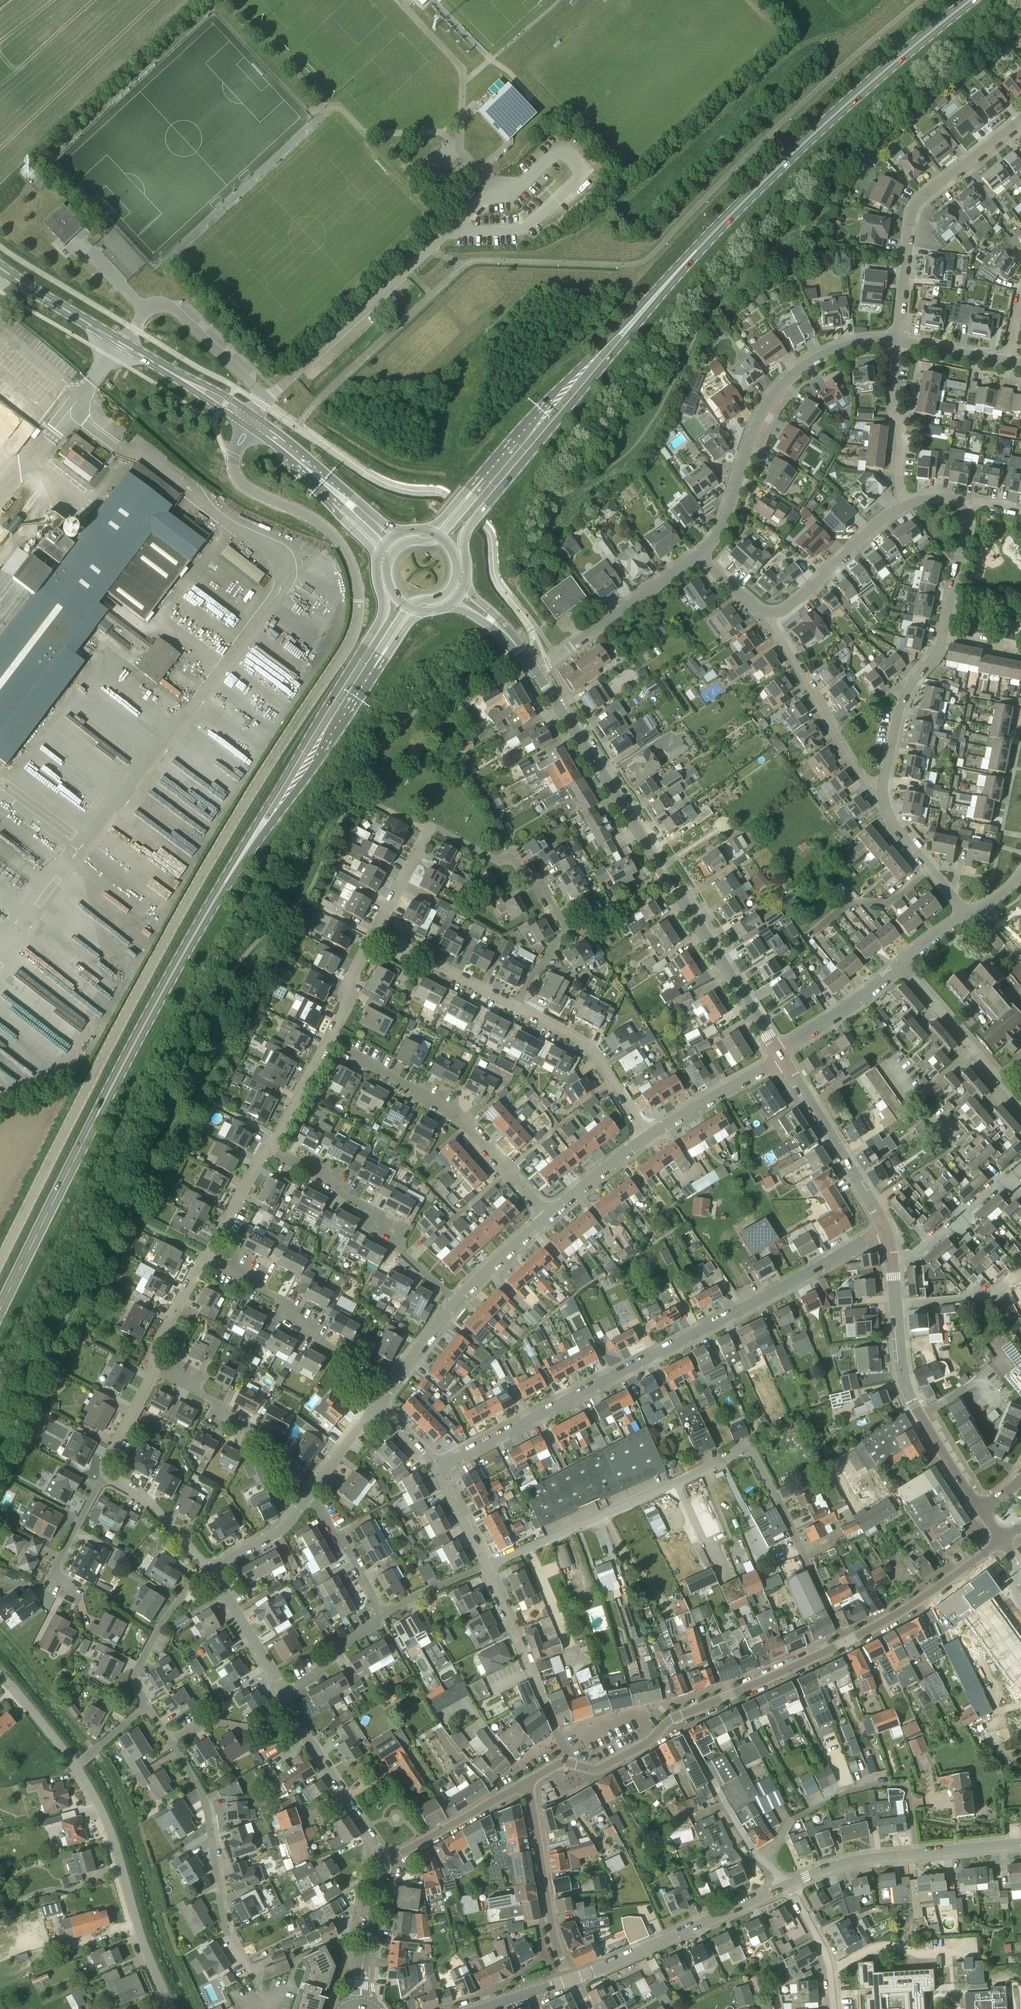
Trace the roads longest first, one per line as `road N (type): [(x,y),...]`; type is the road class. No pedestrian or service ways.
road 1 (unclassified): [(0,1260),(147,970),(356,628),(355,576),(337,540),(236,474),(236,454),(252,422)]
road 2 (residential): [(434,1470),(884,1228)]
road 3 (primary): [(0,1304),(215,897)]
road 4 (primary): [(637,317),(742,199),(968,0)]
road 5 (primary): [(377,558),(382,617),(215,897)]
road 6 (primary): [(464,588),(467,531),(637,317)]
road 7 (residential): [(896,343),(820,357),(772,394),(728,511),(700,556)]
road 8 (residential): [(267,2008),(225,1924),(204,1811),(169,1739)]
road 9 (primary): [(215,897),(282,811),(378,661)]
road 10 (residential): [(544,1216),(460,1121),(324,1043)]
road 11 (residential): [(896,343),(909,216),(1020,119)]
road 12 (tertiary): [(981,1509),(906,1390),(892,1259)]
road 13 (residential): [(485,1565),(724,1456)]
road 14 (residential): [(171,2008),(146,1956),(108,1831),(74,1769)]
road 15 (residential): [(456,1299),(380,1234),(360,1203),(267,1147)]
road 16 (residential): [(785,1886),(841,1865),(1020,1842)]
road 17 (residential): [(844,1644),(752,1455),(724,1456)]
road 18 (residential): [(569,1979),(785,1886)]
road 19 (primary): [(637,317),(537,413),(477,485)]
road 20 (residential): [(374,1402),(337,1352),(289,1319),(267,1283),(204,1254)]
road 21 (tertiary): [(779,1055),(659,870)]
road 22 (residential): [(570,1763),(485,1565)]
road 23 (primary): [(180,378),(0,268)]
road 24 (residential): [(883,786),(860,773),(769,617)]
road 25 (residential): [(310,1496),(209,1395),(150,1371)]
road 26 (residential): [(785,1886),(753,1856),(676,1717)]
road 27 (tertiary): [(884,1228),(779,1055)]
road 28 (residential): [(534,671),(700,556)]
road 29 (residential): [(569,1979),(554,1944),(525,1784)]
road 30 (residential): [(384,1861),(283,1696)]
road 31 (tertiary): [(1003,1541),(844,1644)]
road 32 (residential): [(647,1136),(589,1048),(516,1007)]
road 33 (tertiary): [(676,1717),(844,1644)]
road 34 (residential): [(565,932),(519,871),(429,827)]
road 35 (residential): [(769,617),(904,505)]
road 36 (tertiary): [(659,870),(570,725)]
road 37 (residential): [(892,1259),(914,1256),(1020,1162)]
road 38 (residential): [(516,1007),(371,931)]
road 39 (residential): [(904,505),(896,343)]
road 40 (residential): [(208,1572),(168,1614),(135,1674),(148,1707)]
road 41 (tertiary): [(525,1784),(384,1861)]
road 42 (residential): [(939,639),(897,708),(883,786)]
road 43 (residential): [(647,1136),(779,1055)]
road 44 (residential): [(967,914),(898,828),(883,786)]
road 45 (residential): [(779,1055),(898,963)]
road 46 (residential): [(993,1076),(898,963)]
road 47 (residential): [(283,1696),(208,1572)]
road 48 (tertiary): [(361,2004),(384,1861)]
road 49 (residential): [(208,1572),(138,1492),(105,1476)]
road 50 (residential): [(381,1614),(310,1496)]
road 51 (residential): [(74,1587),(54,1575),(105,1476)]
road 52 (residential): [(785,1886),(823,1950),(833,2008)]
road 53 (residential): [(965,509),(939,639)]
road 54 (residential): [(374,1402),(456,1299)]
road 55 (residential): [(544,1216),(647,1136)]
road 56 (residential): [(208,1572),(284,1529),(310,1496)]
road 57 (residential): [(150,1371),(204,1254)]
road 58 (residential): [(169,1739),(199,1724),(255,1723),(283,1696)]
road 59 (residential): [(283,1696),(381,1614)]
road 60 (residential): [(204,1254),(267,1147)]
road 61 (tertiary): [(570,1763),(607,1766),(676,1717)]
road 62 (residential): [(324,1043),(371,931)]
road 63 (residential): [(456,1299),(544,1216)]

